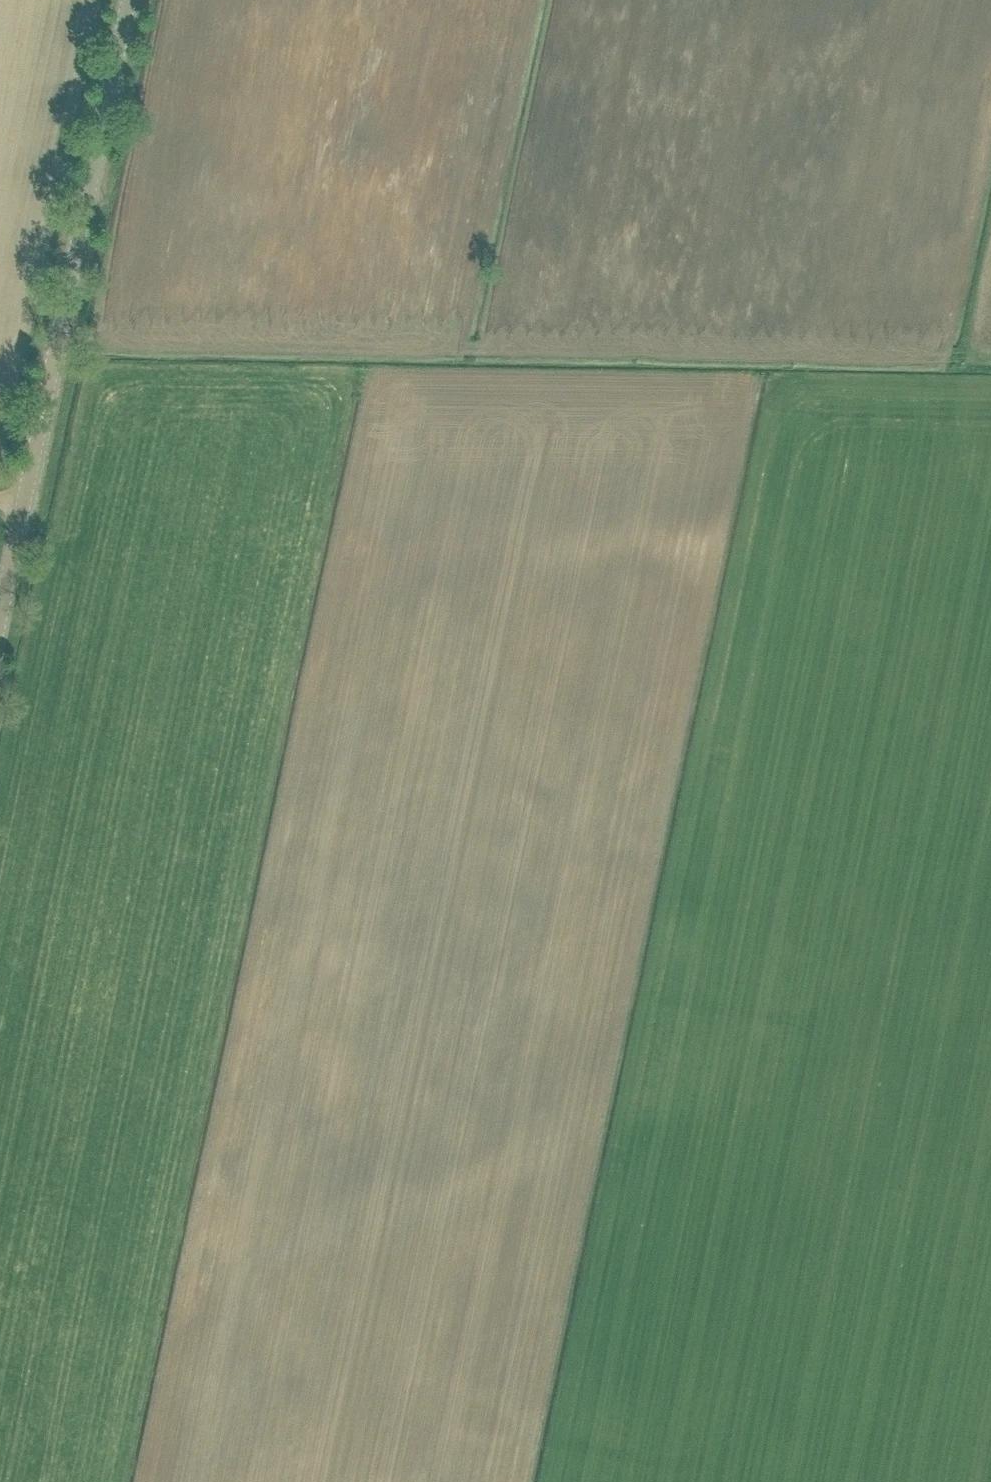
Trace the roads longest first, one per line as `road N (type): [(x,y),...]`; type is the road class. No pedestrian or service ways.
road 1 (tertiary): [(0,631),(132,0)]

